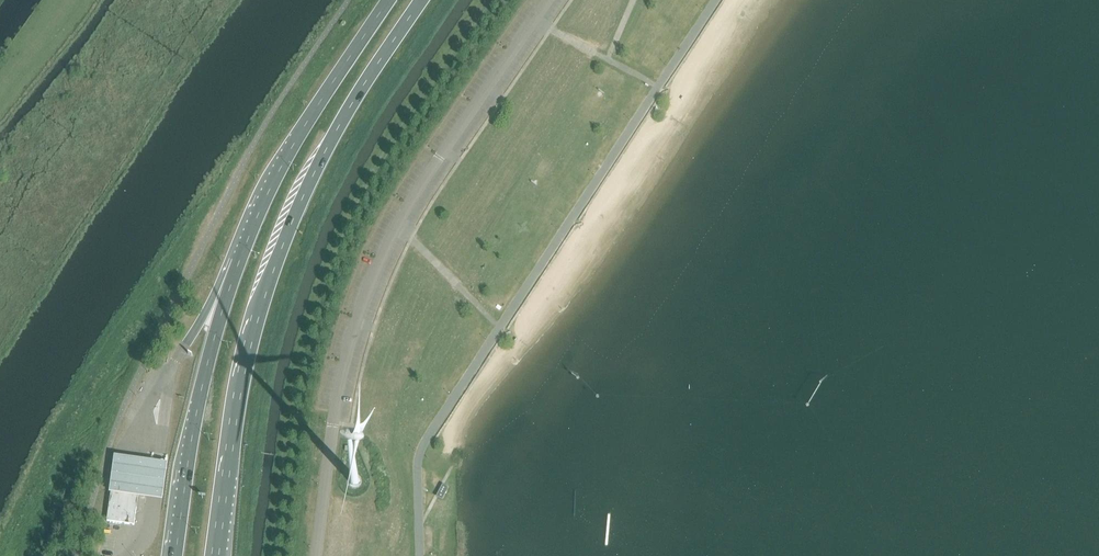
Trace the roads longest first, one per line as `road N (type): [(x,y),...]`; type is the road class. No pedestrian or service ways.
road 1 (unclassified): [(317,555),(349,347),(387,243),(550,0)]
road 2 (primary): [(218,555),(238,398),(271,276),(328,147),(422,0)]
road 3 (primary): [(390,0),(266,188),(230,287)]
road 4 (primary): [(230,287),(193,422),(175,555)]

